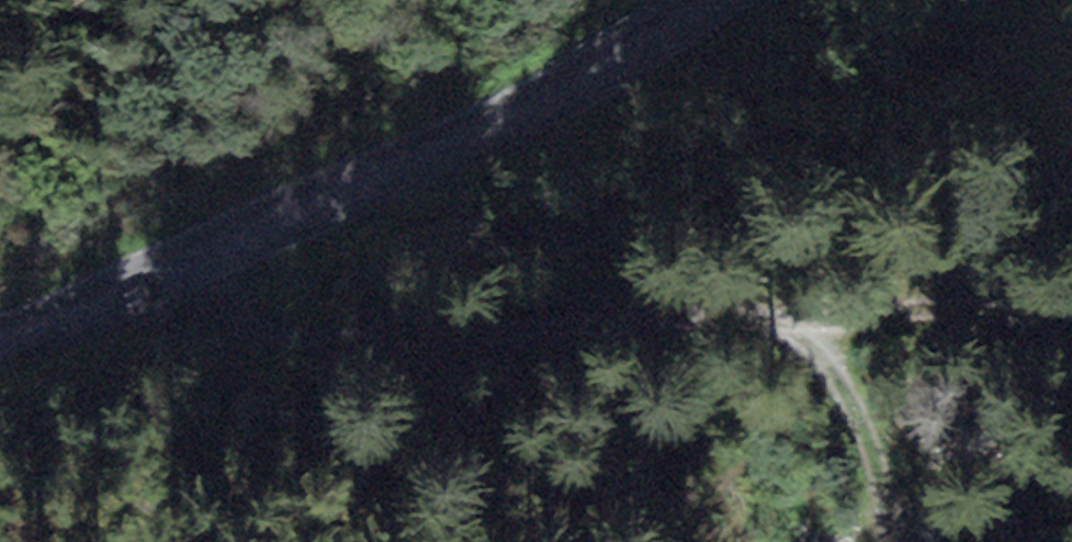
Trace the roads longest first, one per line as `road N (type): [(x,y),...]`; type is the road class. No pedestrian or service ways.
road 1 (track): [(260,263),(631,303),(764,330),(837,357),(882,385),(923,458),(935,514),(990,541)]
road 2 (tertiary): [(758,0),(685,49),(260,263),(0,350)]

